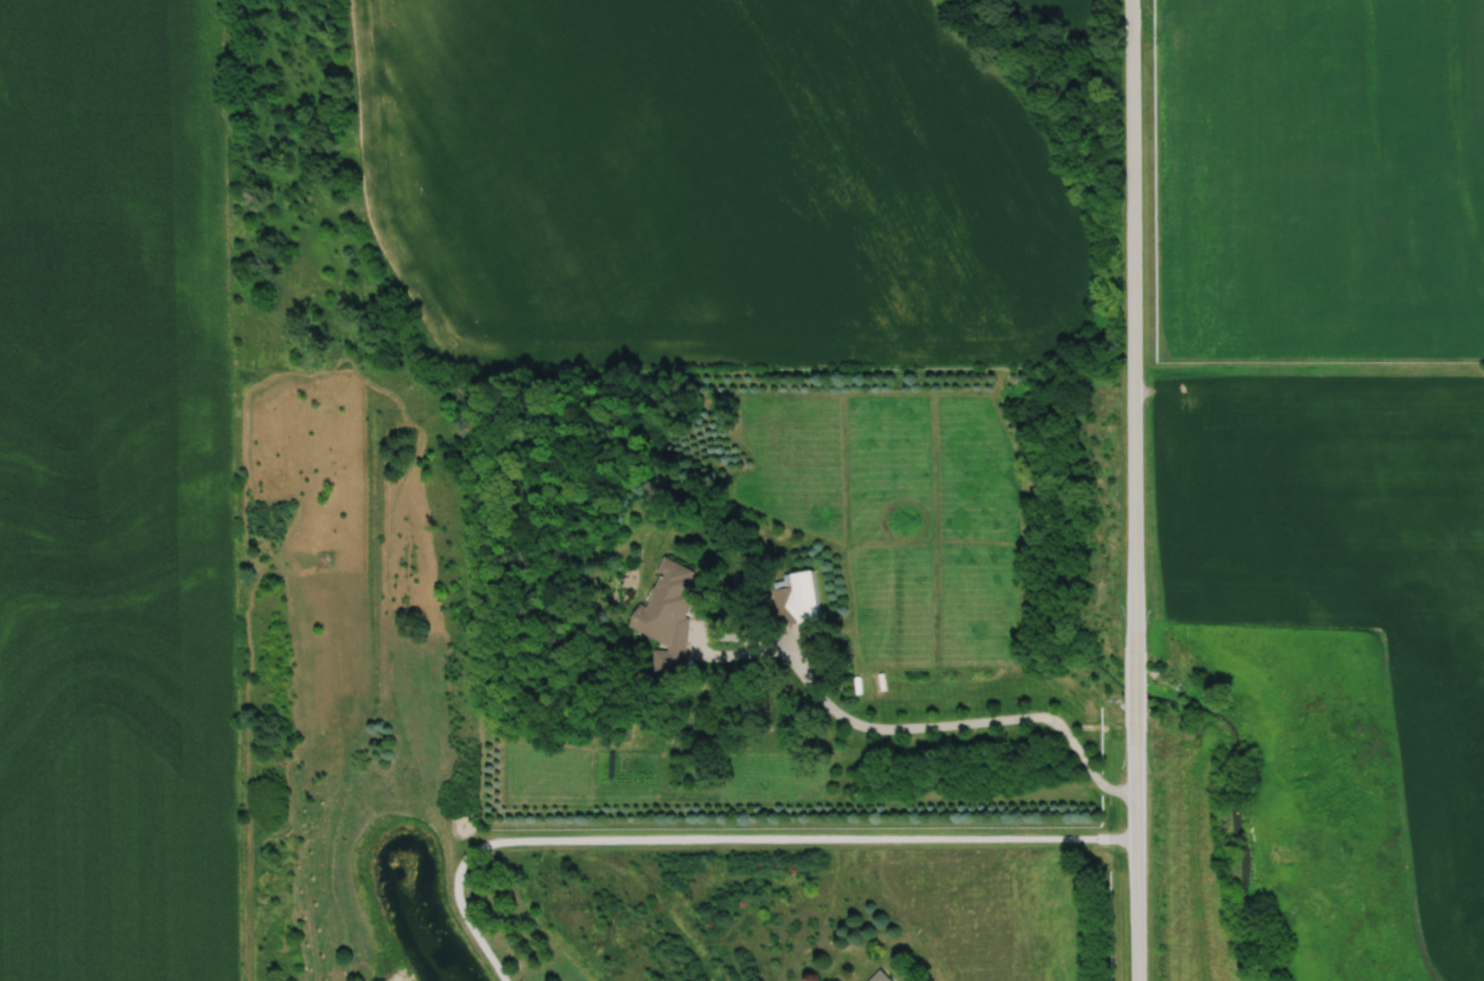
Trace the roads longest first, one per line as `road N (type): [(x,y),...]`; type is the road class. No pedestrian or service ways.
road 1 (residential): [(504,980),(456,897),(455,873),(475,848),(511,839),(1136,840)]
road 2 (residential): [(1129,0),(1134,652)]
road 3 (residential): [(1134,722),(1137,980)]

